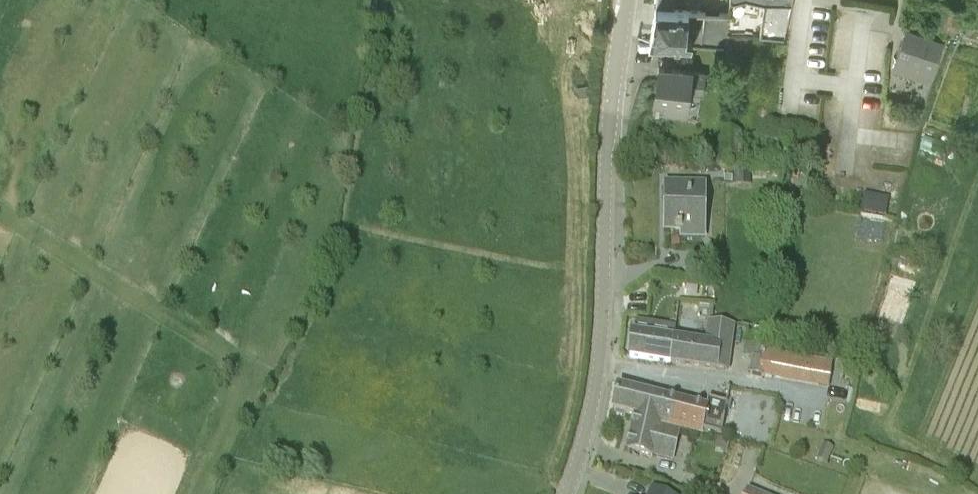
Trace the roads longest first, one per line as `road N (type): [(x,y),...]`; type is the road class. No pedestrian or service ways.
road 1 (tertiary): [(565,493),(597,373),(606,153),(627,0)]

